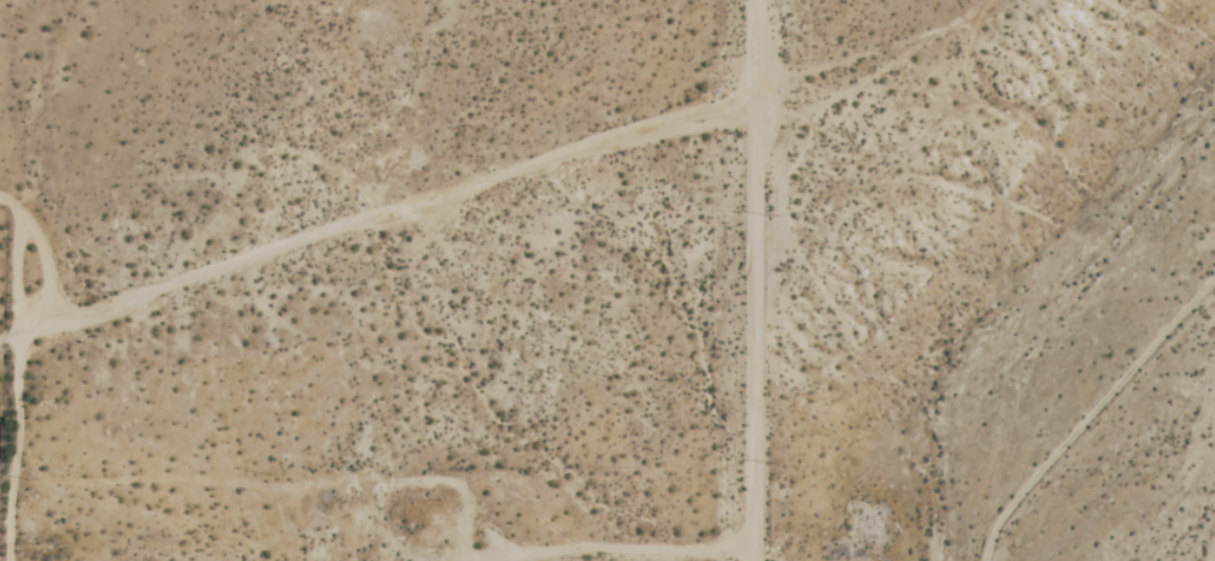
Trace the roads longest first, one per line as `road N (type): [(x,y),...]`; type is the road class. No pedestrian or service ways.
road 1 (track): [(13,560),(16,331),(636,132),(762,102)]
road 2 (track): [(762,560),(760,0)]

